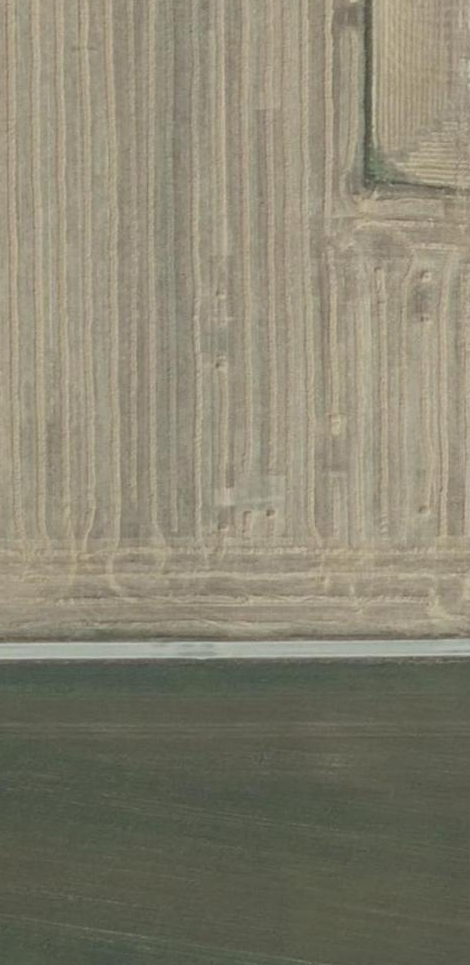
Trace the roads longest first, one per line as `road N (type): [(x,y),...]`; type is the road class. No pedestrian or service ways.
road 1 (residential): [(469,653),(0,657)]

